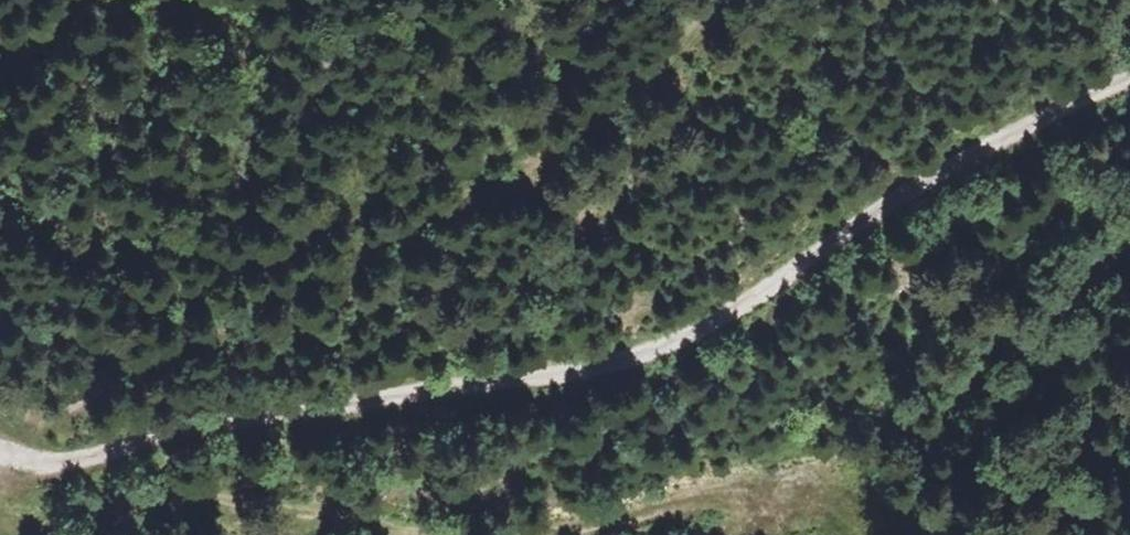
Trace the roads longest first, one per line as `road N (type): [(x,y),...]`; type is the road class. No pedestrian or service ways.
road 1 (track): [(1129,75),(979,150),(707,328),(625,364),(82,460),(0,451)]
road 2 (track): [(437,534),(195,503),(35,522),(0,514)]
road 3 (track): [(852,534),(836,507),(772,493),(529,534),(472,534)]

